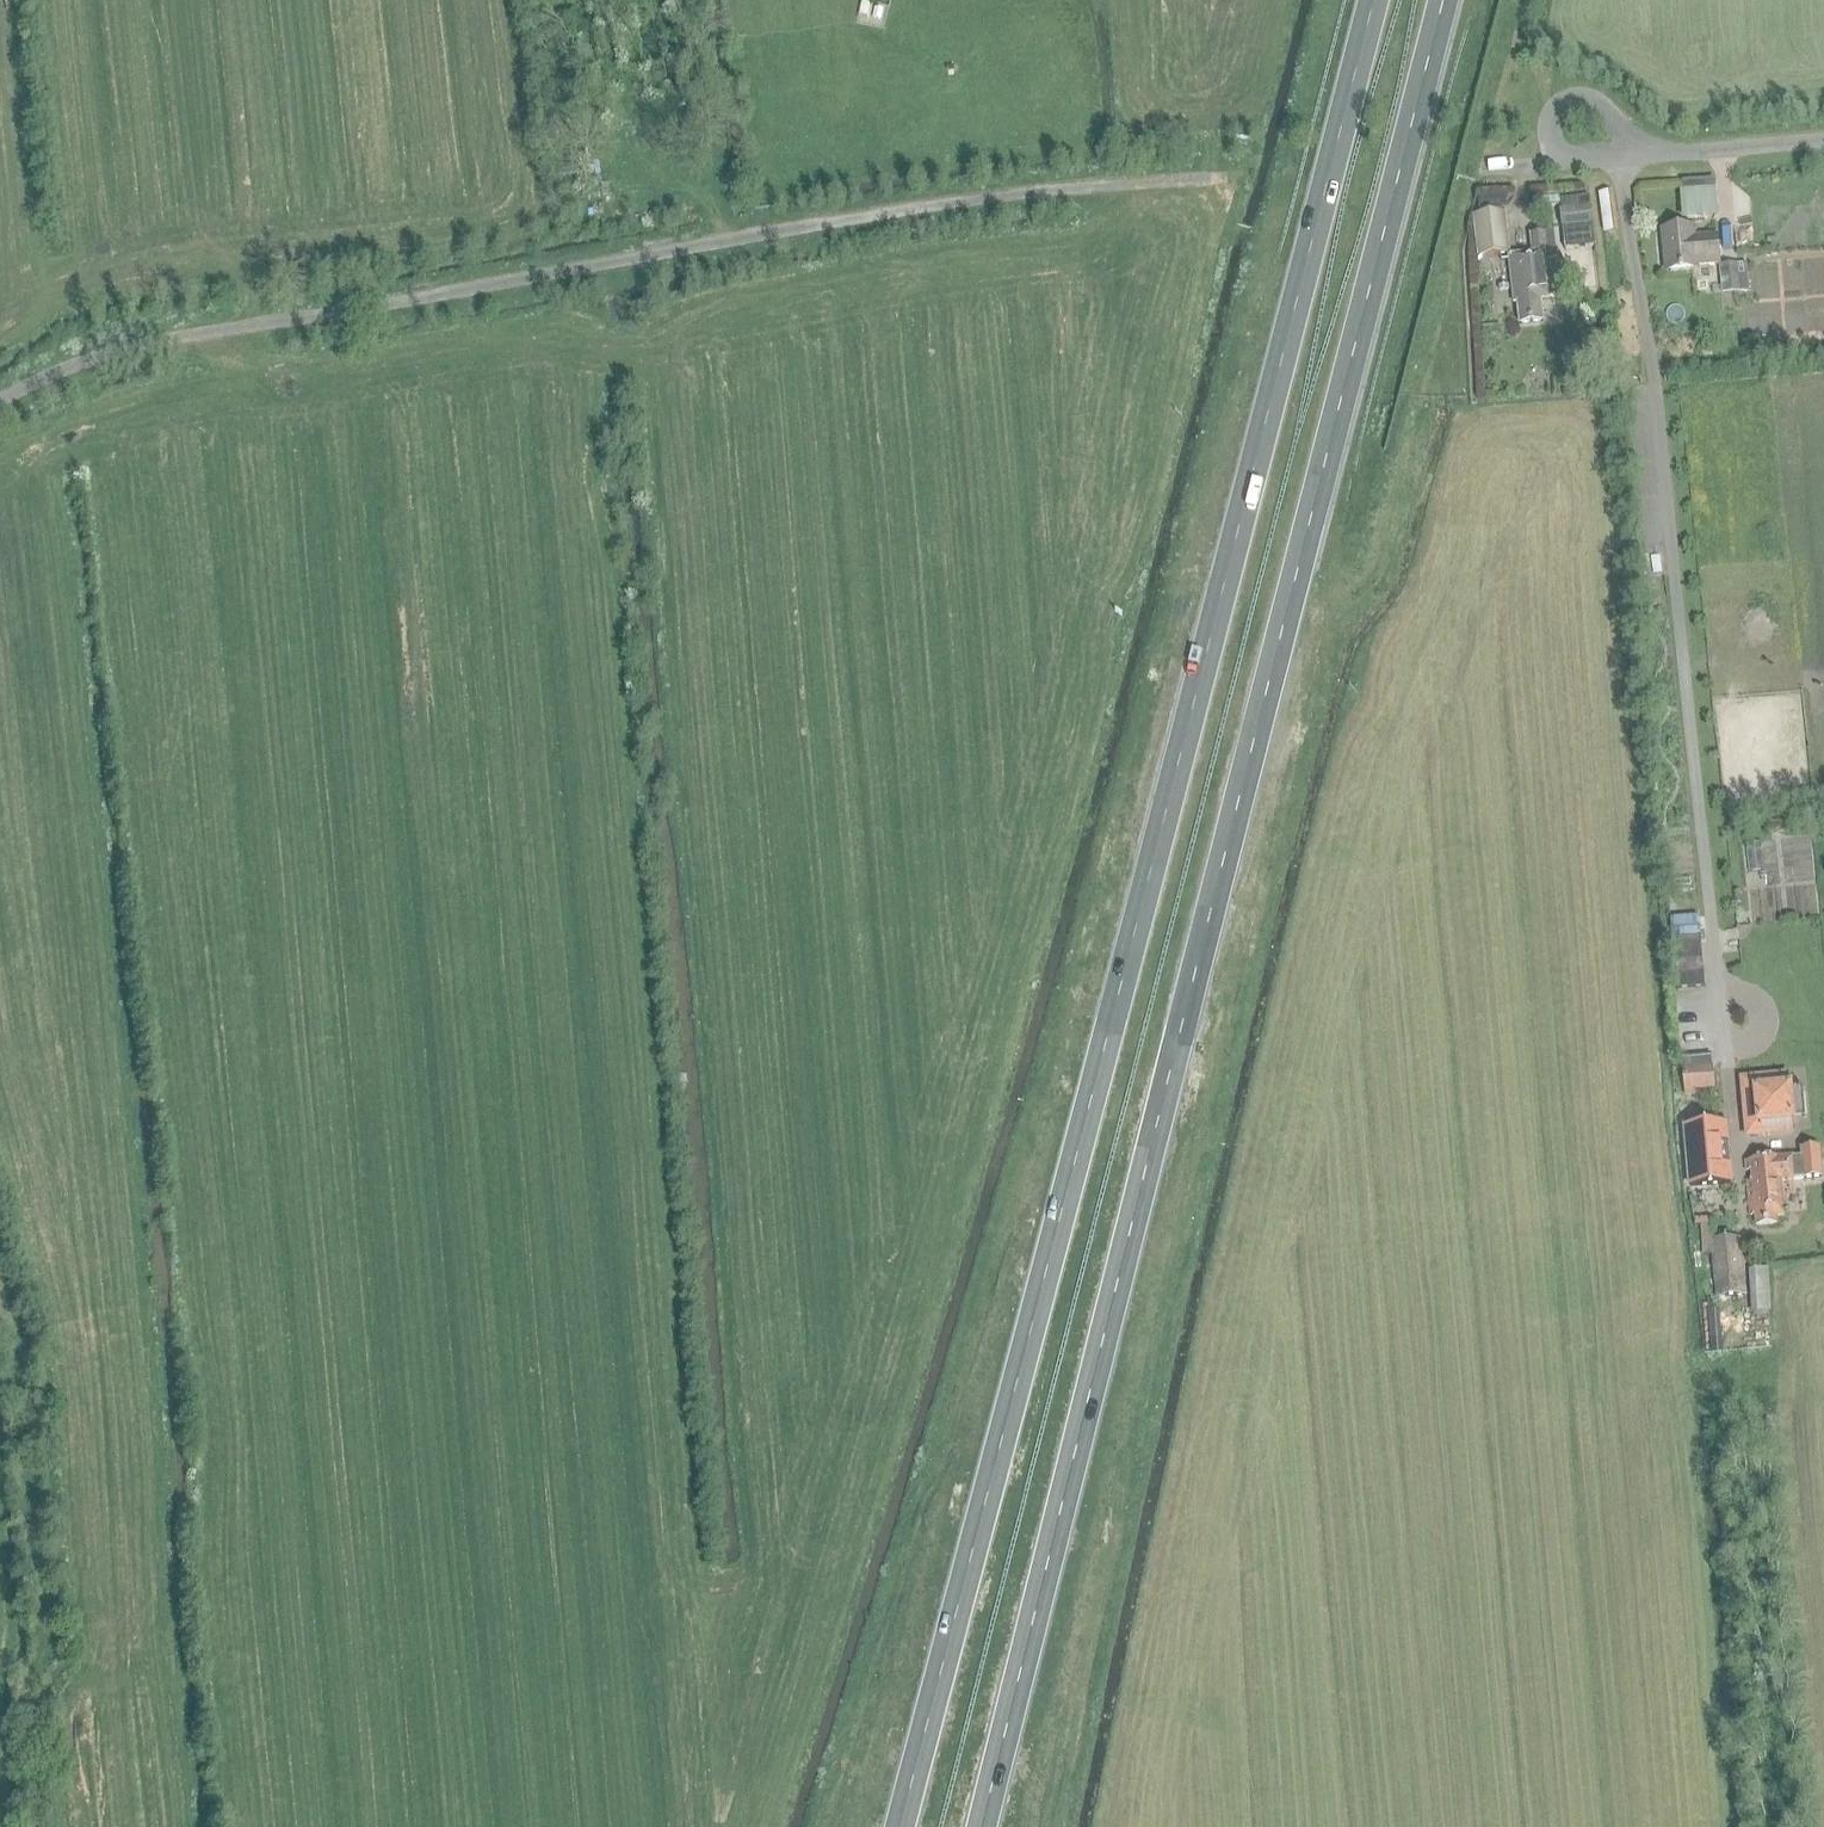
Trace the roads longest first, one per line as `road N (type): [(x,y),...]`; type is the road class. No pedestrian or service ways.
road 1 (trunk): [(1372,0),(899,1826)]
road 2 (trunk): [(981,1826),(1443,0)]
road 3 (track): [(760,235),(734,0)]
road 4 (track): [(715,219),(718,166),(700,0)]
road 5 (unclassified): [(1650,151),(1589,101),(1571,101),(1553,118),(1561,152),(1621,153)]
road 6 (unclassified): [(1650,151),(1823,137)]
road 7 (track): [(719,243),(709,203),(619,177)]

